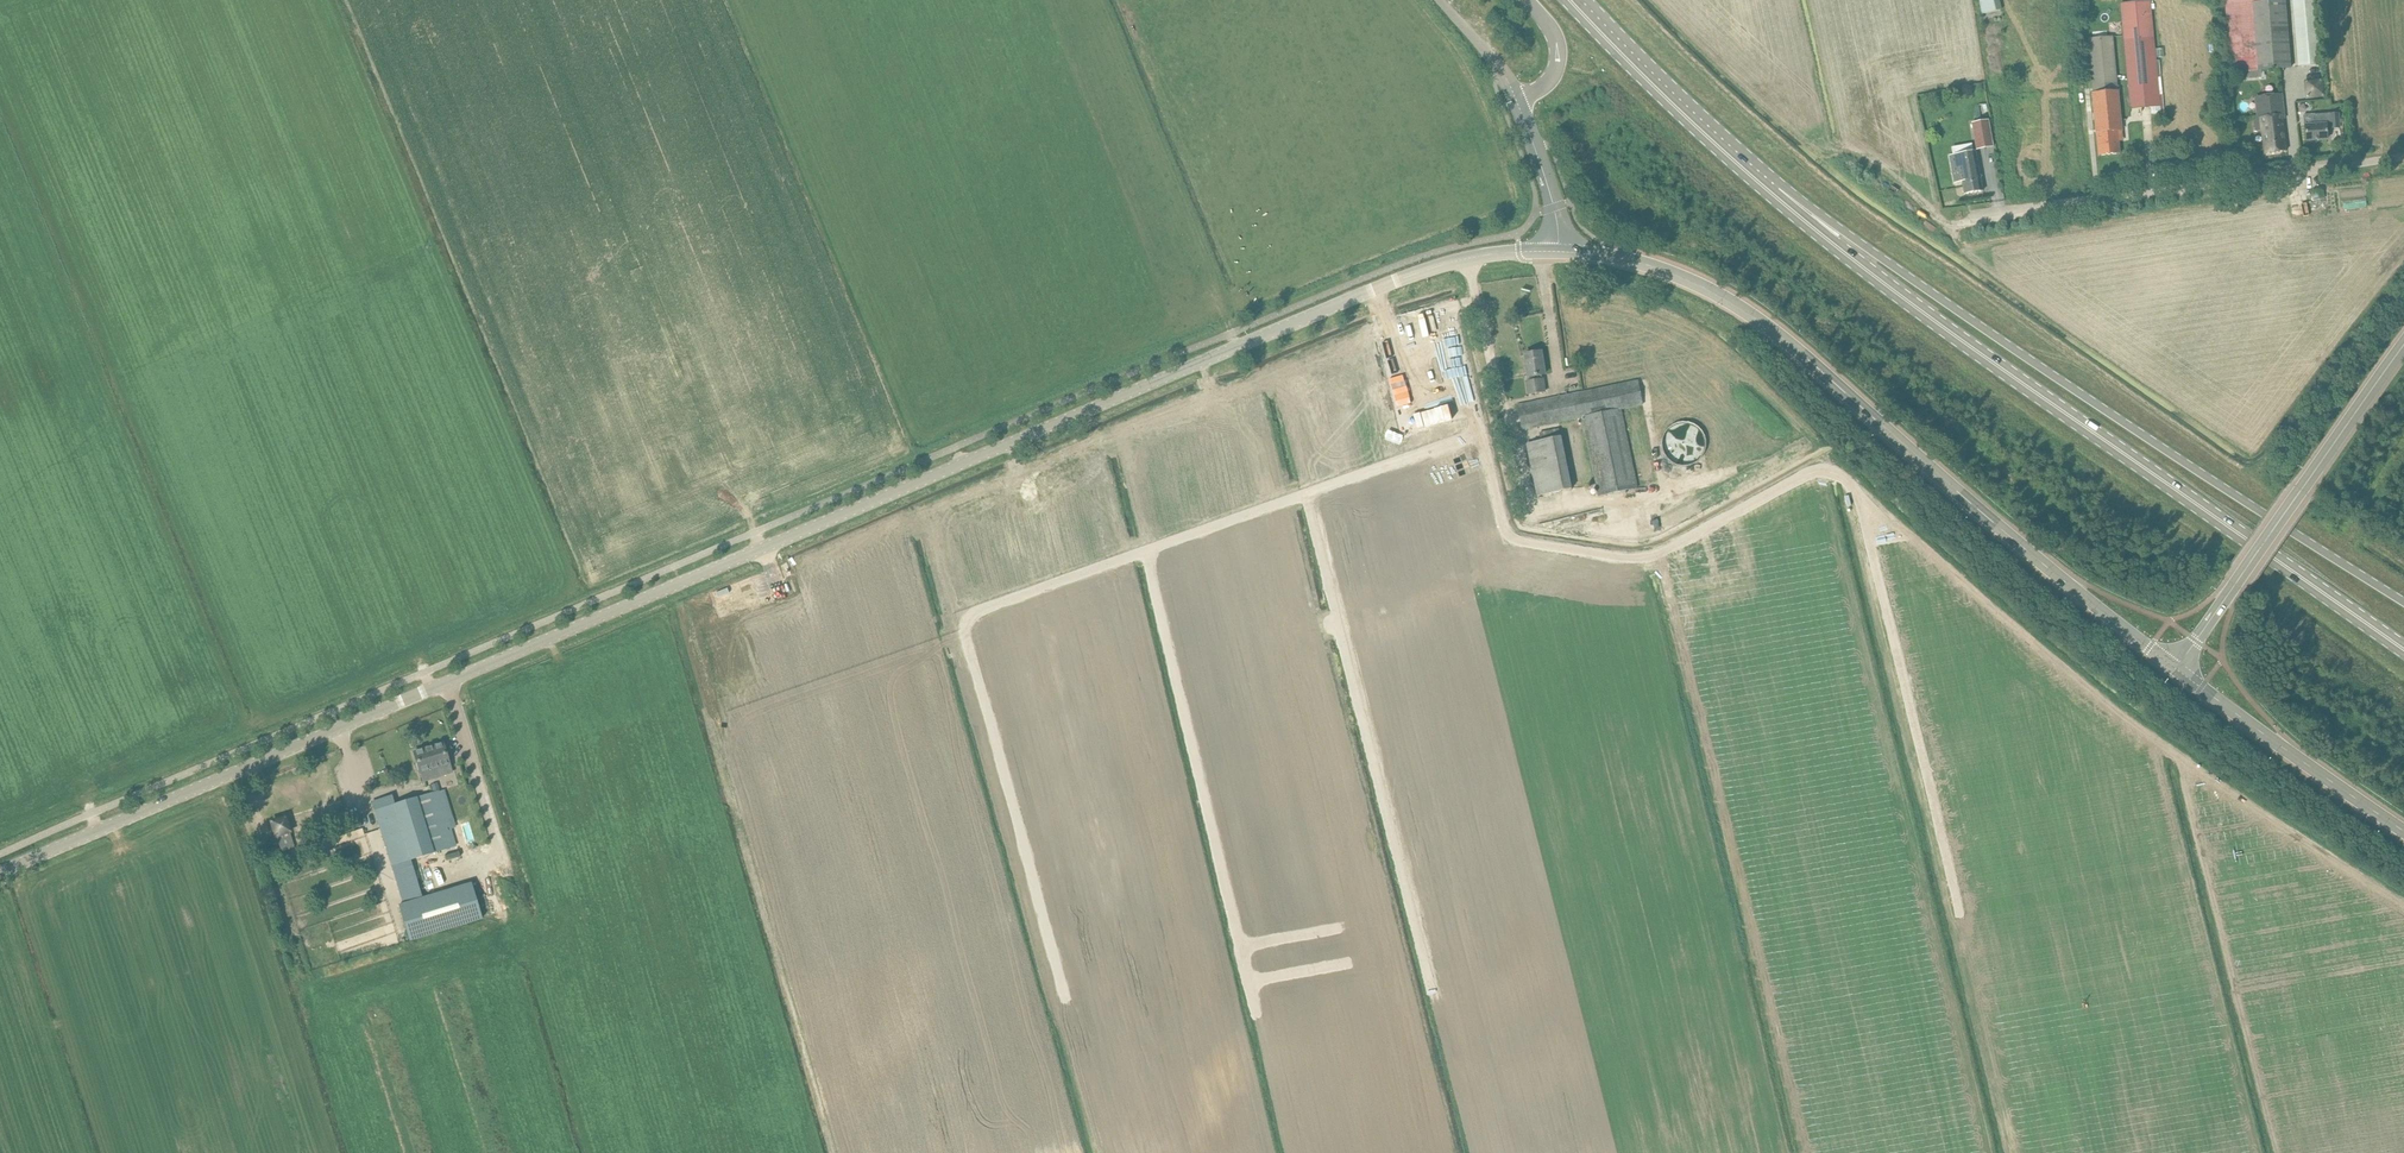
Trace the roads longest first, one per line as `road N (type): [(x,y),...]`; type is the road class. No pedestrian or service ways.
road 1 (unclassified): [(0,875),(1374,289),(1467,258),(1559,251)]
road 2 (primary): [(2403,651),(1924,312),(1773,194)]
road 3 (primary): [(2403,601),(1831,221),(1773,194)]
road 4 (tertiary): [(2177,669),(1756,315),(1662,270)]
road 5 (unclassified): [(1957,222),(2403,157)]
road 6 (tertiary): [(2177,669),(2403,345)]
road 7 (primary): [(1773,194),(1570,0)]
road 8 (tertiary): [(2403,827),(2177,669)]
road 9 (tertiary): [(1559,251),(1554,207),(1520,107)]
road 10 (unclassified): [(1520,107),(1496,62),(1438,0)]
road 11 (primary): [(1528,0),(1554,32),(1559,60),(1520,107)]

